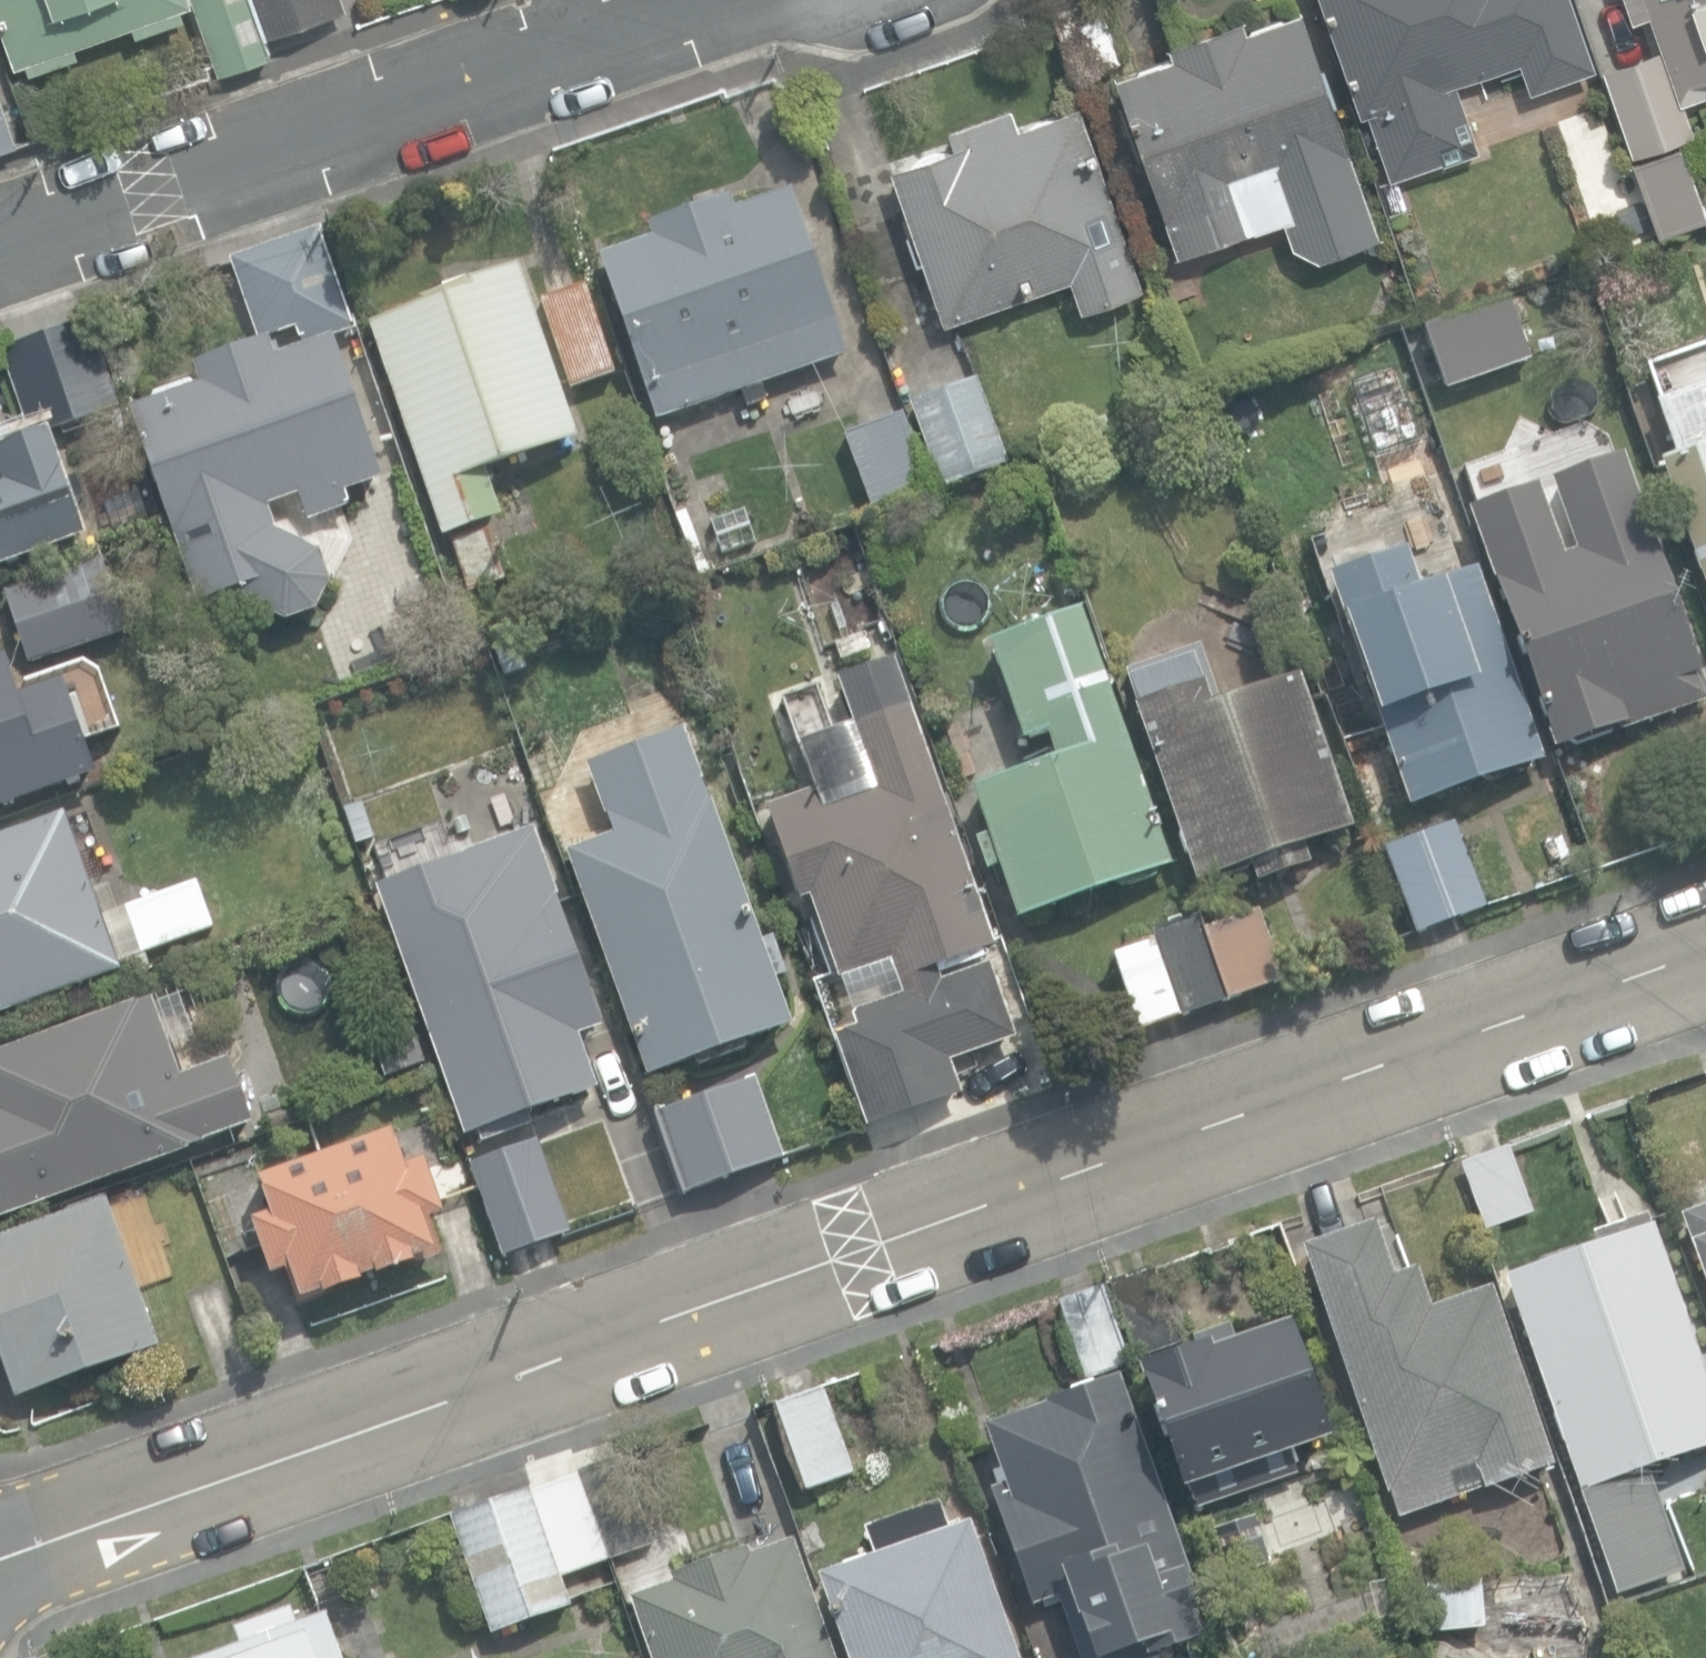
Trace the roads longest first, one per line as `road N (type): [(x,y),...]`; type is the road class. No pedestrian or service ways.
road 1 (residential): [(1705,954),(0,1568)]
road 2 (residential): [(703,0),(0,247)]

